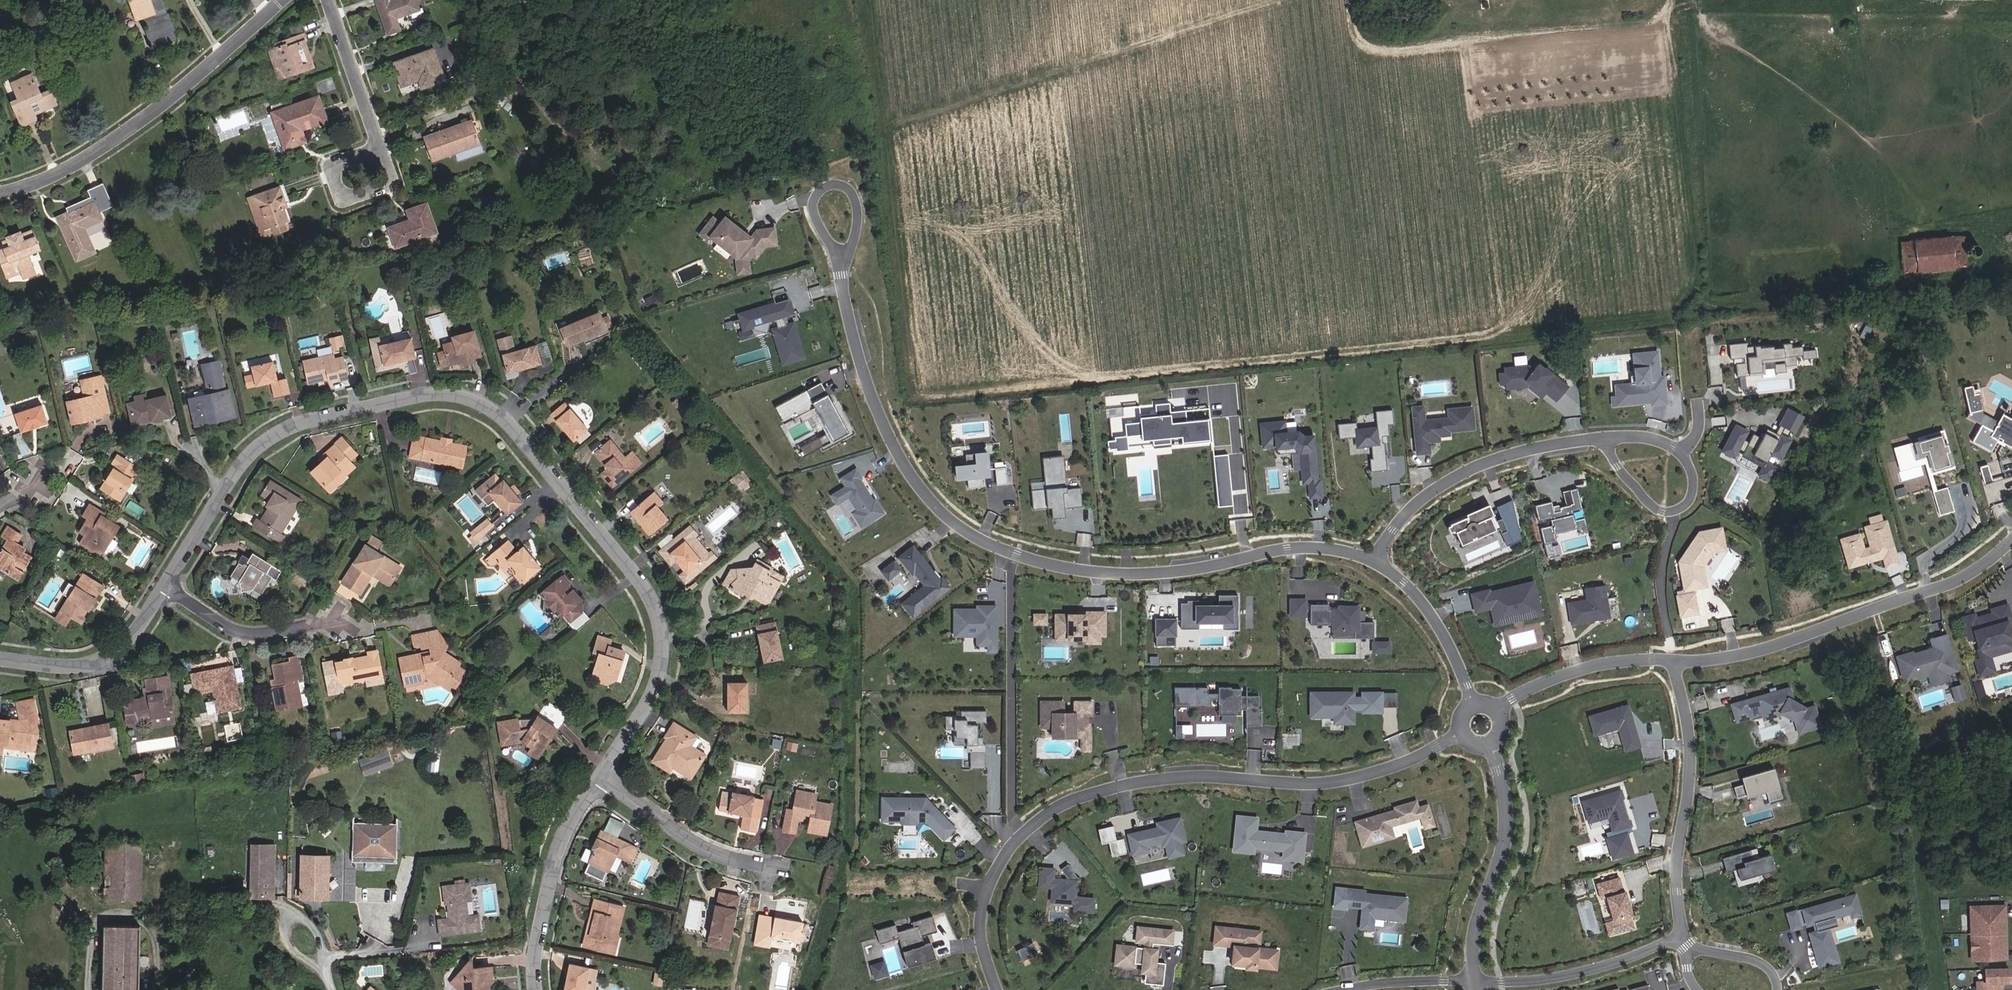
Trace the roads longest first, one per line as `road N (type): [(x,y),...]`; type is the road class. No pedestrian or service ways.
road 1 (residential): [(600,777),(660,681),(666,632),(649,587),(498,409),(448,390),(267,439),(164,586)]
road 2 (residential): [(1373,557),(1311,547),(1169,574),(1112,574),(1016,555),(982,540),(938,510),(888,435),(839,264)]
road 3 (residential): [(1462,733),(1411,759),(1334,782),(1174,777),(1064,803),(1023,832),(987,892),(982,944),(997,989)]
road 4 (residential): [(1673,662),(1794,641),(1958,581),(2011,539)]
road 5 (residential): [(0,192),(97,149),(189,86),(280,0)]
road 6 (residential): [(1678,938),(1689,764),(1673,662)]
road 7 (residential): [(1373,557),(1425,496),(1482,461),(1603,439)]
road 8 (residential): [(1474,982),(1473,942),(1507,825),(1489,744)]
road 9 (residential): [(535,989),(553,865),(600,777)]
road 10 (residential): [(1603,439),(1651,504),(1677,510),(1693,481),(1683,457),(1641,437)]
road 11 (residential): [(1678,938),(1556,975),(1474,982)]
road 12 (residential): [(781,869),(703,848),(600,777)]
road 13 (residential): [(164,586),(126,641),(92,662),(0,655)]
road 14 (residential): [(1497,708),(1593,666),(1673,662)]
road 15 (residential): [(1472,704),(1451,645),(1406,583),(1373,557)]
road 16 (residential): [(839,264),(859,212),(846,191),(822,191),(813,208),(828,246)]
road 17 (residential): [(312,625),(240,632),(164,586)]
road 18 (residential): [(380,147),(328,0)]
road 19 (residential): [(380,147),(337,161),(331,169),(340,196),(386,185),(391,176)]
road 20 (residential): [(1347,989),(1474,982)]

